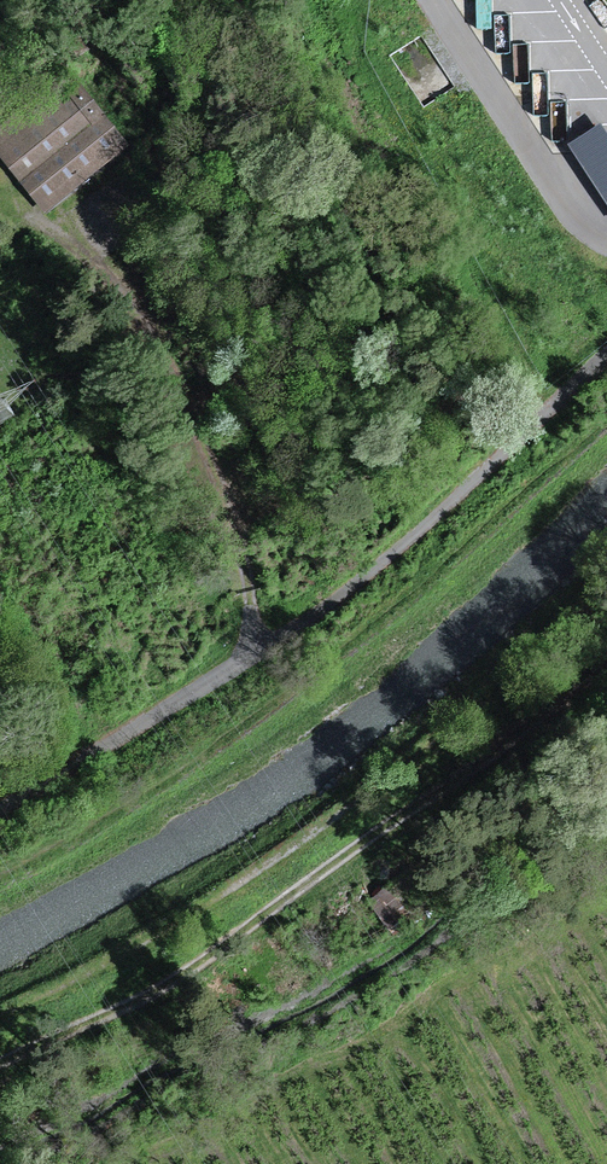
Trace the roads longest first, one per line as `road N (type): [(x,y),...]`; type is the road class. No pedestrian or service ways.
road 1 (unclassified): [(0,798),(257,660),(606,349)]
road 2 (track): [(606,657),(507,748),(240,935),(151,992),(0,1066)]
road 3 (track): [(257,660),(240,540),(187,396),(117,284),(34,217)]

